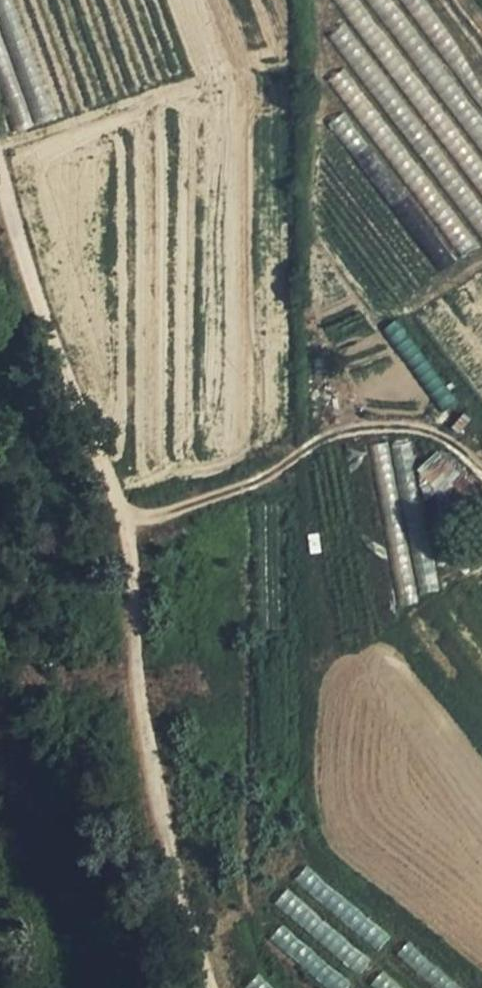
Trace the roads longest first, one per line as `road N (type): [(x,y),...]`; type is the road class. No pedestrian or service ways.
road 1 (track): [(0,158),(80,417),(125,517),(176,830),(224,987)]
road 2 (track): [(481,464),(419,425),(354,426),(301,450),(270,479),(151,519),(125,517)]

